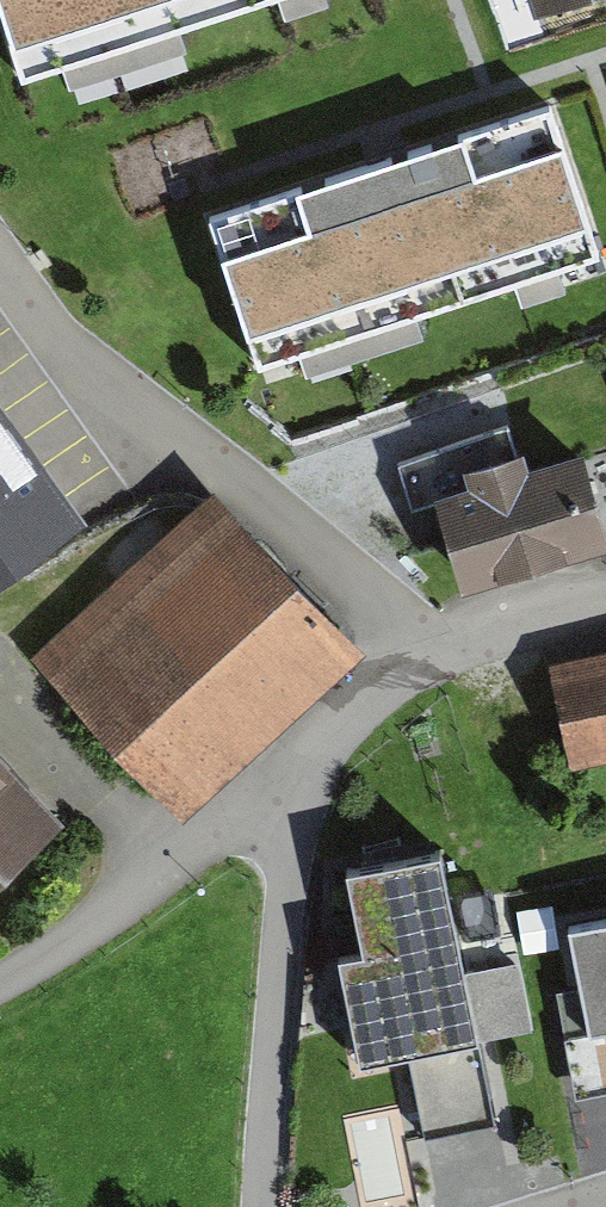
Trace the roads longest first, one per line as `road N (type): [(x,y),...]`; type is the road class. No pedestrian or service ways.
road 1 (residential): [(0,261),(46,325),(394,619),(424,662)]
road 2 (residential): [(288,784),(265,1206)]
road 3 (unclassified): [(288,784),(176,874),(0,980)]
road 4 (unclassified): [(605,601),(548,609),(424,662)]
road 5 (unclassified): [(424,662),(288,784)]

